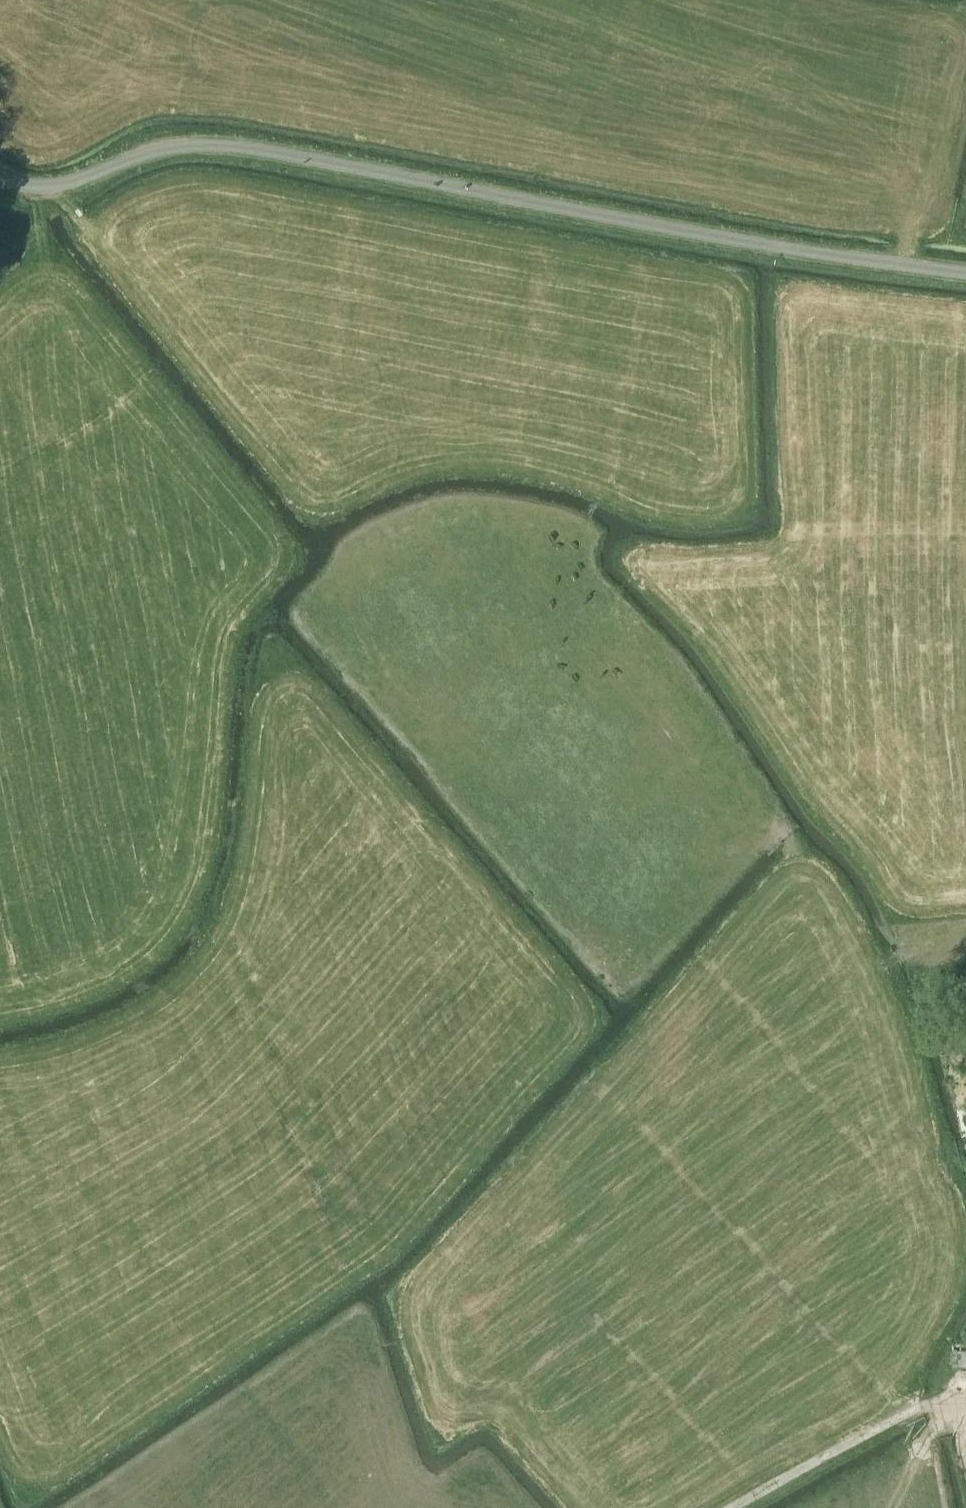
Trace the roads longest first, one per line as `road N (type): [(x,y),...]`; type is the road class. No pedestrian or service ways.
road 1 (unclassified): [(965,272),(780,250),(201,147),(172,147),(52,189),(0,181)]

